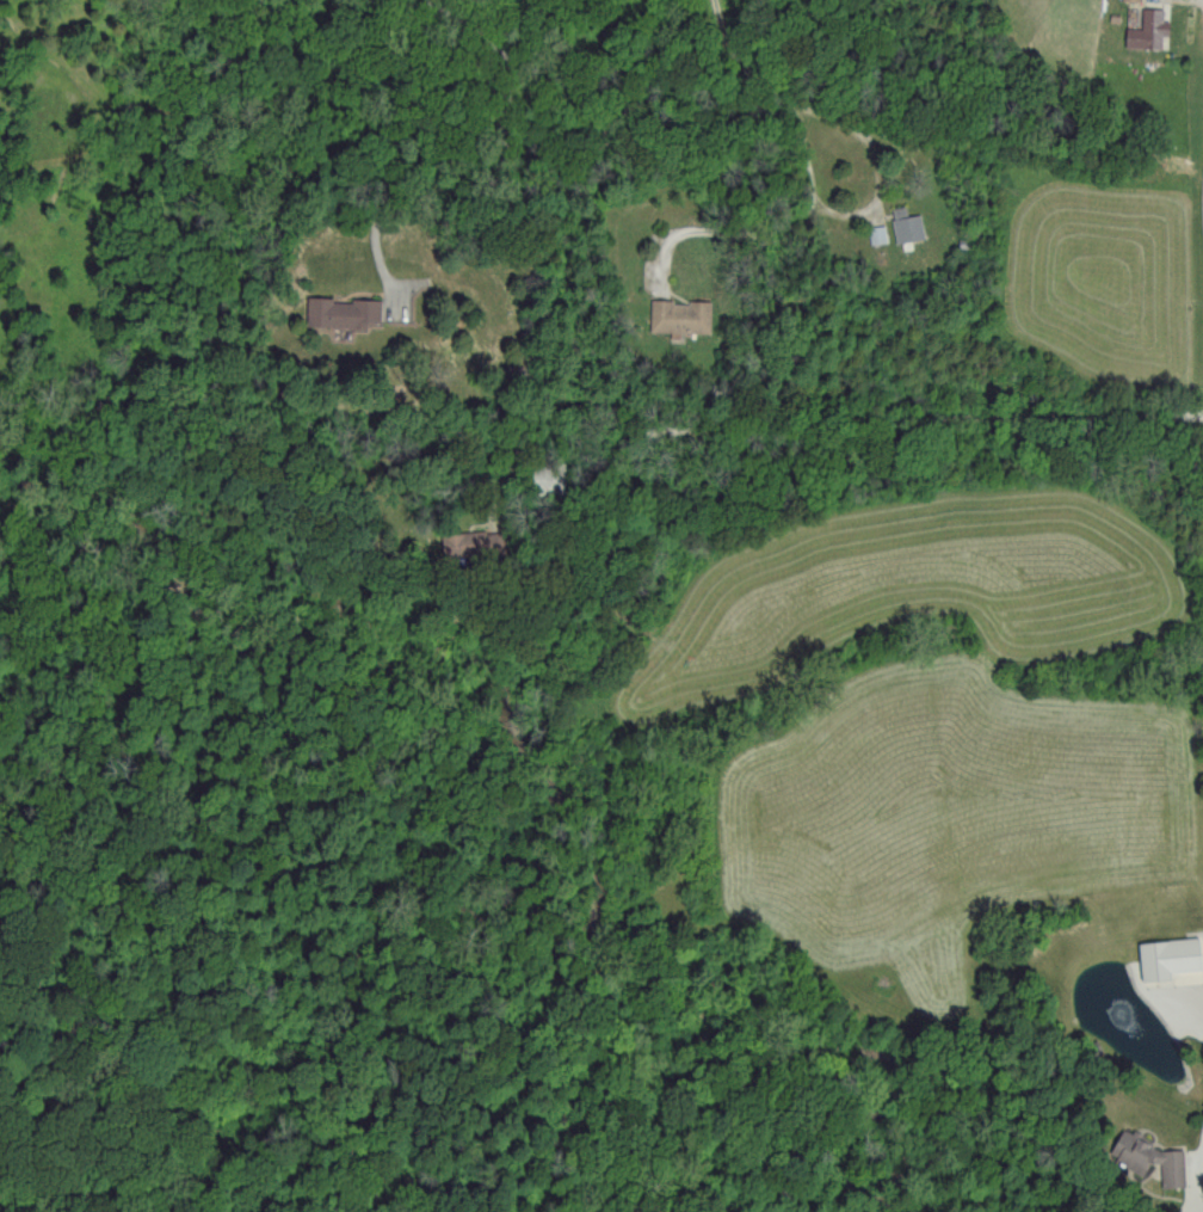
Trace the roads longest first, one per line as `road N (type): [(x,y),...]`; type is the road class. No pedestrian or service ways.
road 1 (residential): [(417,0),(449,54),(448,101),(428,147),(380,203),(375,247),(397,289),(395,316),(377,319)]
road 2 (residential): [(715,0),(795,103),(814,209)]
road 3 (residential): [(795,103),(853,124),(877,143),(880,213),(814,209)]
road 4 (residential): [(814,209),(797,222),(667,235),(662,290)]

